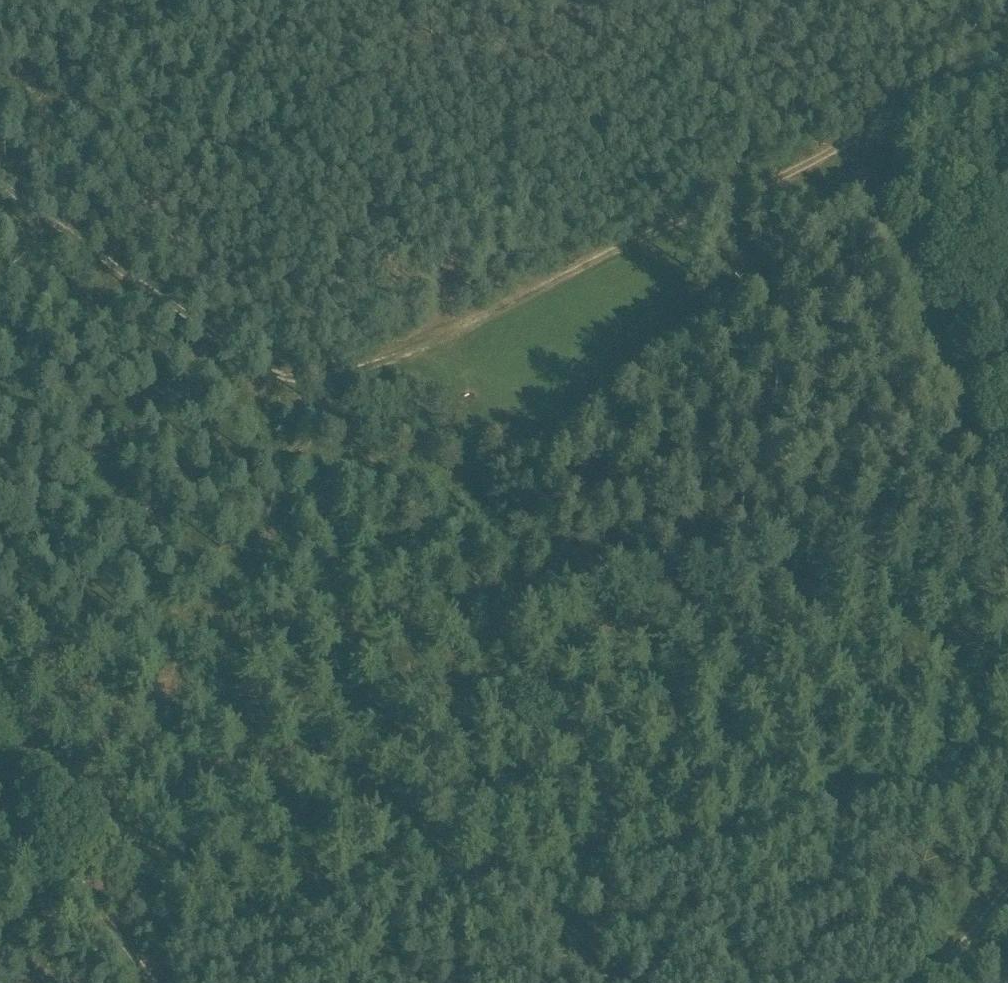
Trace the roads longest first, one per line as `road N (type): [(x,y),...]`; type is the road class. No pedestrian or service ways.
road 1 (track): [(0,183),(303,387),(1007,67)]
road 2 (track): [(161,982),(0,786)]
road 3 (track): [(1007,883),(929,982)]

